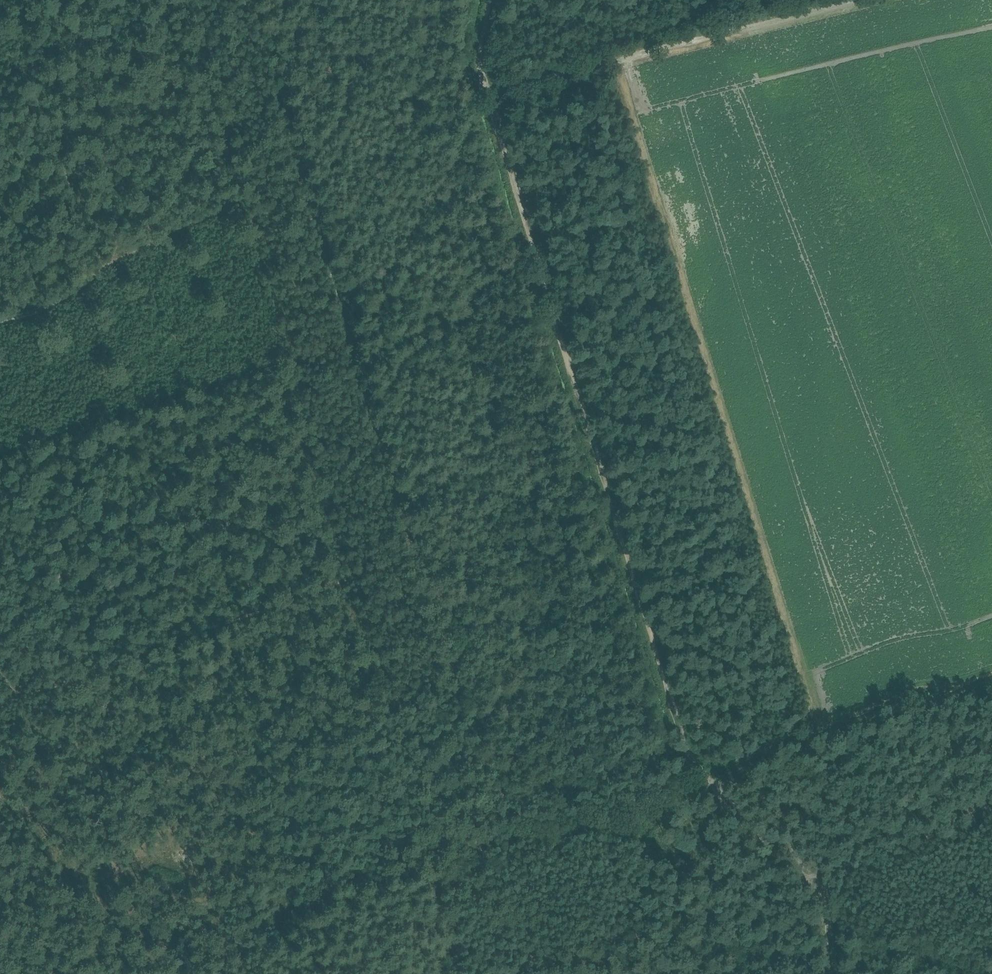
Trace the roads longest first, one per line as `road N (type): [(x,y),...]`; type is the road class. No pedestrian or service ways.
road 1 (track): [(486,92),(686,755),(817,881)]
road 2 (track): [(486,92),(846,0)]
road 3 (track): [(817,881),(991,808)]
road 4 (track): [(817,881),(647,930)]
road 5 (track): [(499,973),(647,930)]

